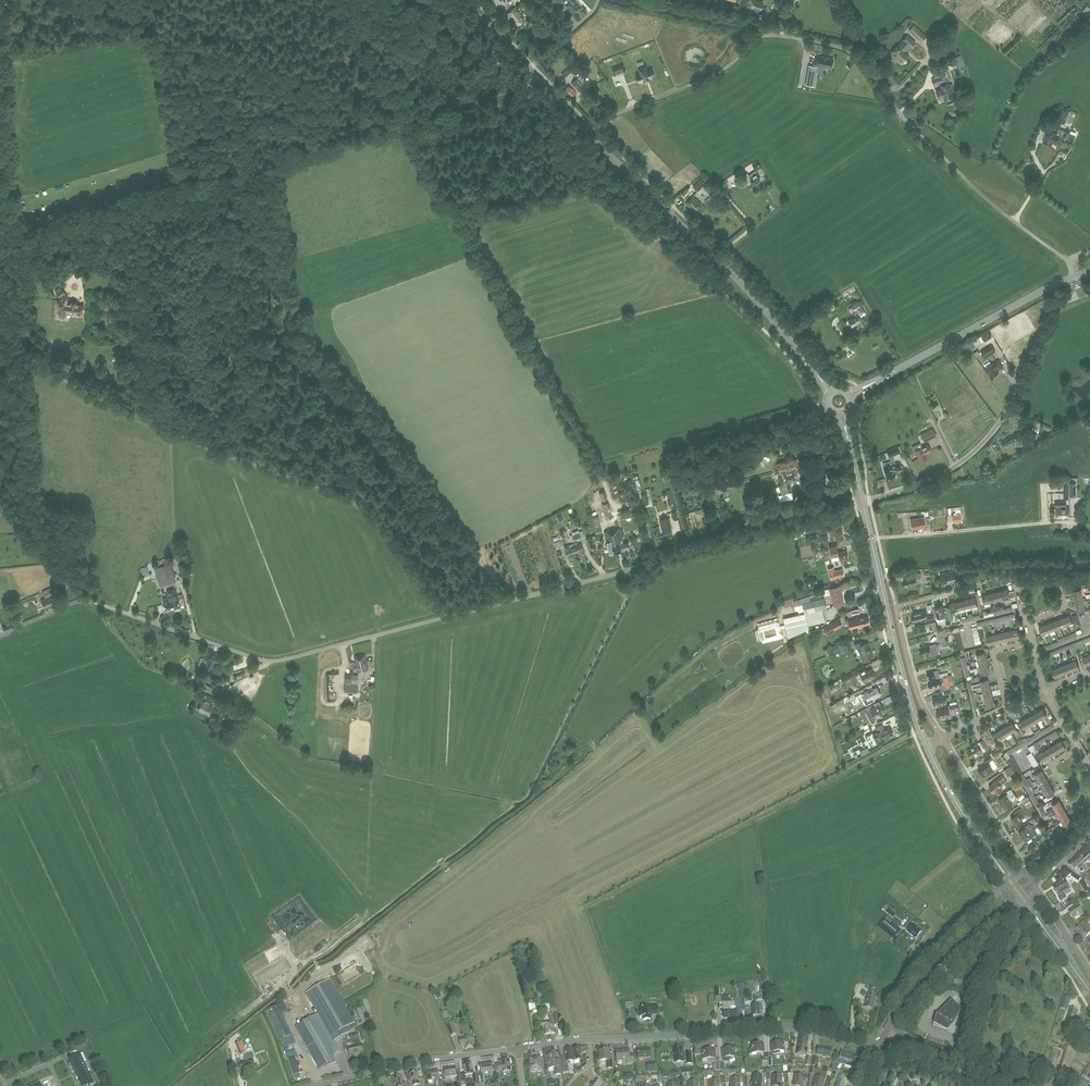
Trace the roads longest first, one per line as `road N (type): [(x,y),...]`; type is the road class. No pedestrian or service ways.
road 1 (residential): [(1067,259),(987,199),(898,112),(861,60),(834,45),(762,36),(721,71),(585,131)]
road 2 (track): [(0,250),(521,89)]
road 3 (unclassified): [(447,616),(353,503),(145,419),(0,344)]
road 4 (unclassified): [(447,616),(274,661),(87,602),(0,636)]
road 5 (unclassified): [(447,616),(862,502)]
road 6 (track): [(408,123),(603,482)]
road 7 (track): [(921,732),(588,906)]
road 8 (secondary): [(831,392),(746,289),(585,131)]
road 9 (track): [(78,0),(151,38),(298,78),(404,125)]
road 10 (unclassified): [(862,502),(940,475),(978,447),(1011,405),(1052,310),(1081,295)]
road 11 (residential): [(878,1043),(800,1026),(589,1039)]
road 12 (residential): [(1015,577),(895,607),(917,693),(943,738)]
road 13 (secondary): [(850,396),(1074,277)]
road 14 (secondary): [(926,745),(862,502)]
road 15 (track): [(14,350),(0,113)]
road 16 (residential): [(518,1048),(311,1085)]
road 17 (residential): [(889,1026),(921,984),(1020,894)]
road 18 (secondary): [(1020,894),(926,745)]
road 19 (residential): [(1033,883),(943,738)]
road 20 (track): [(330,0),(404,125)]
road 21 (residential): [(1014,1085),(940,1058),(889,1026)]

